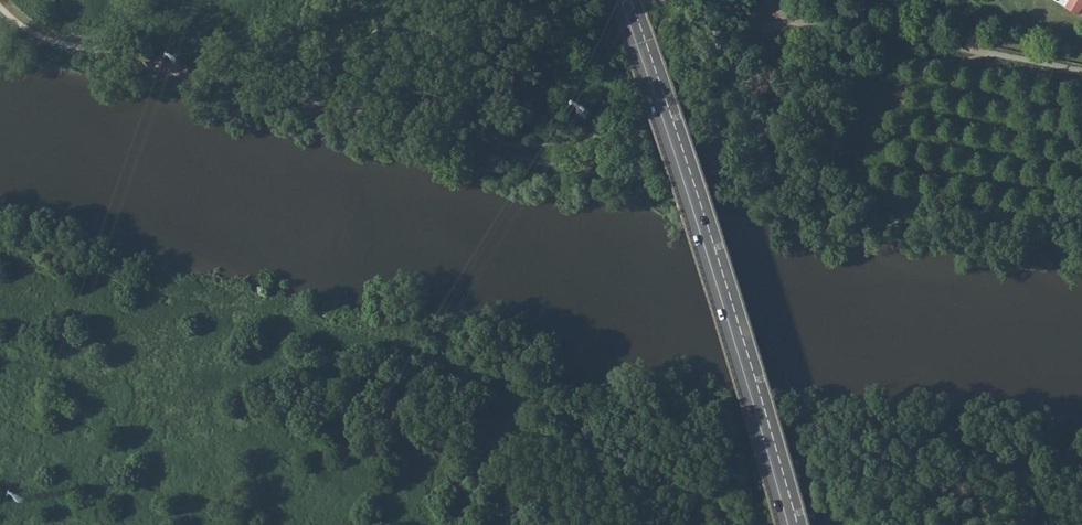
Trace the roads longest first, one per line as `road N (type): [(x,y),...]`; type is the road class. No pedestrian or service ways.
road 1 (trunk): [(805,524),(715,228),(634,0)]
road 2 (trunk): [(614,0),(699,233),(784,524)]

